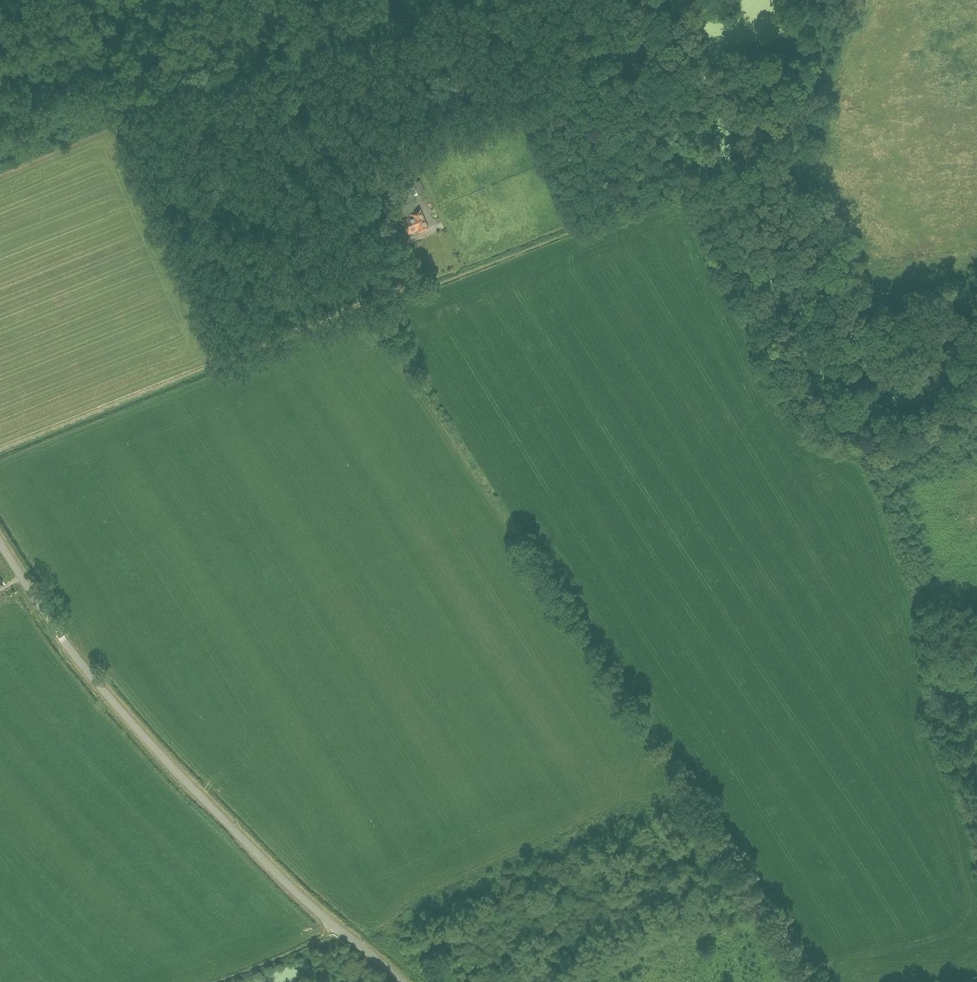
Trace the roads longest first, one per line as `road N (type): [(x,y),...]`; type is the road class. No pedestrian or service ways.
road 1 (unclassified): [(400,981),(293,889),(115,704),(0,543)]
road 2 (track): [(0,448),(388,294)]

